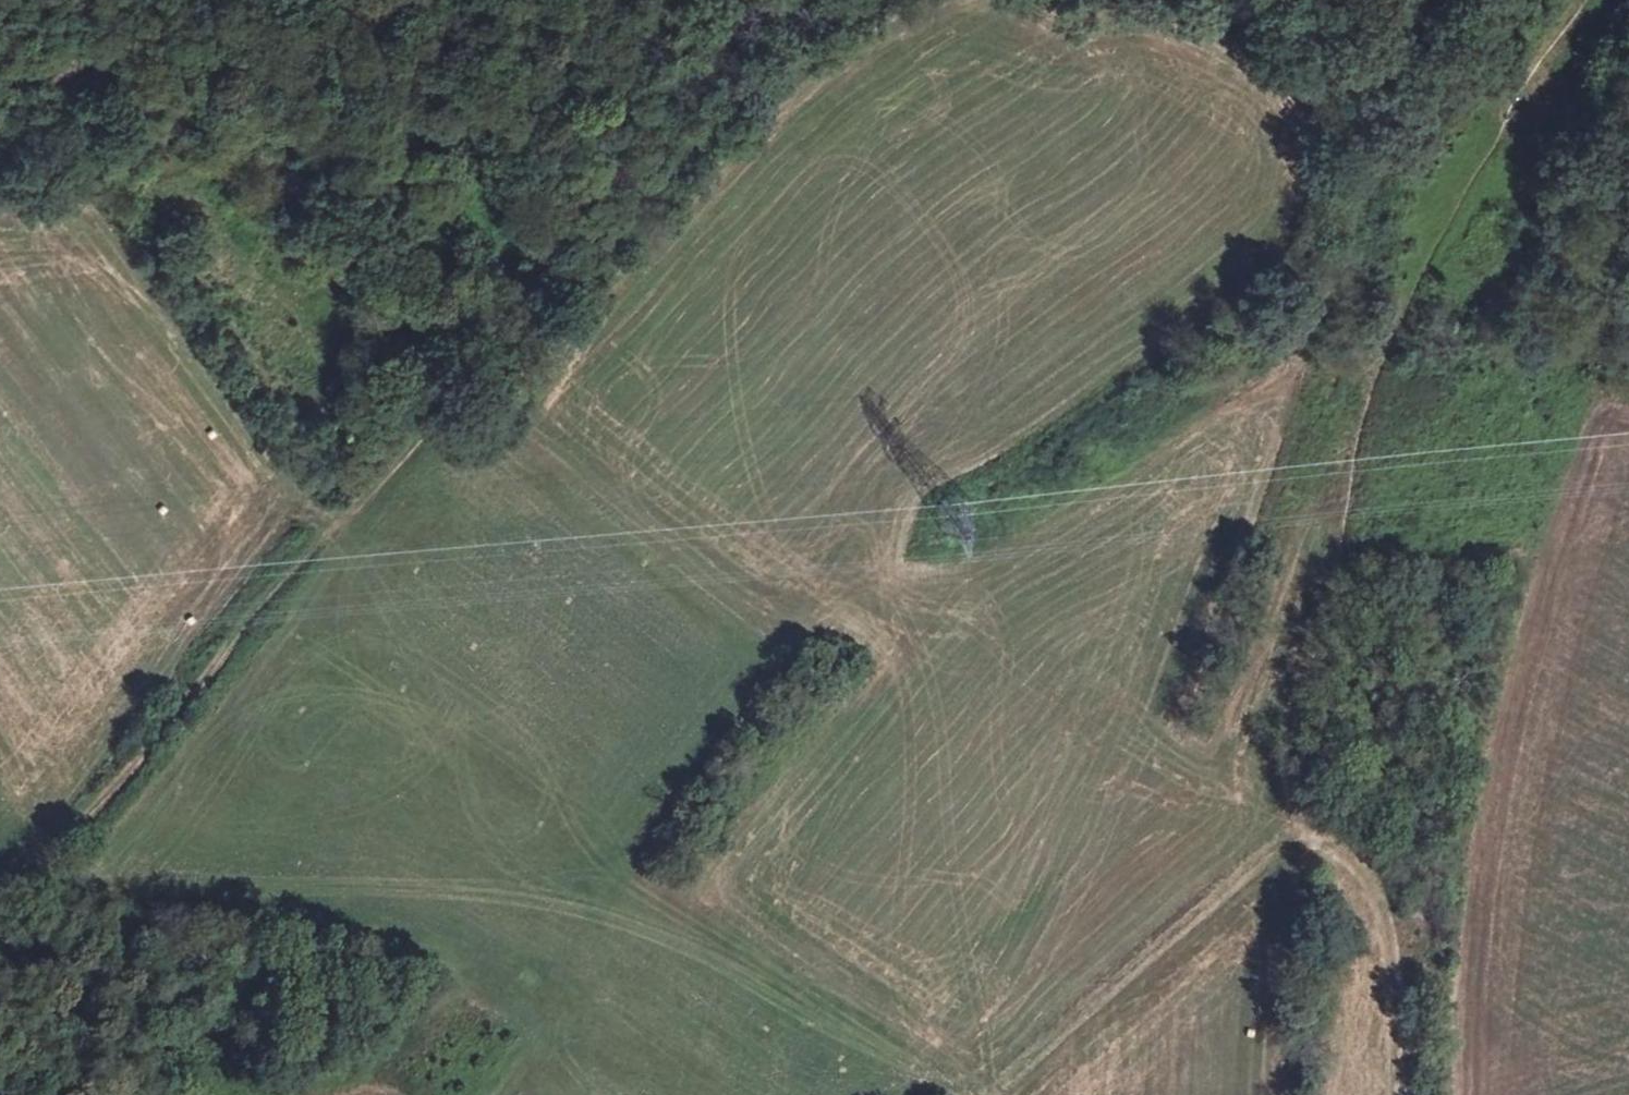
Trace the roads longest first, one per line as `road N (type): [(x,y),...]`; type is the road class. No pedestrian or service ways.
road 1 (track): [(849,0),(767,55),(261,603),(42,866)]
road 2 (track): [(1402,1094),(1393,904),(1367,866),(1288,801)]

